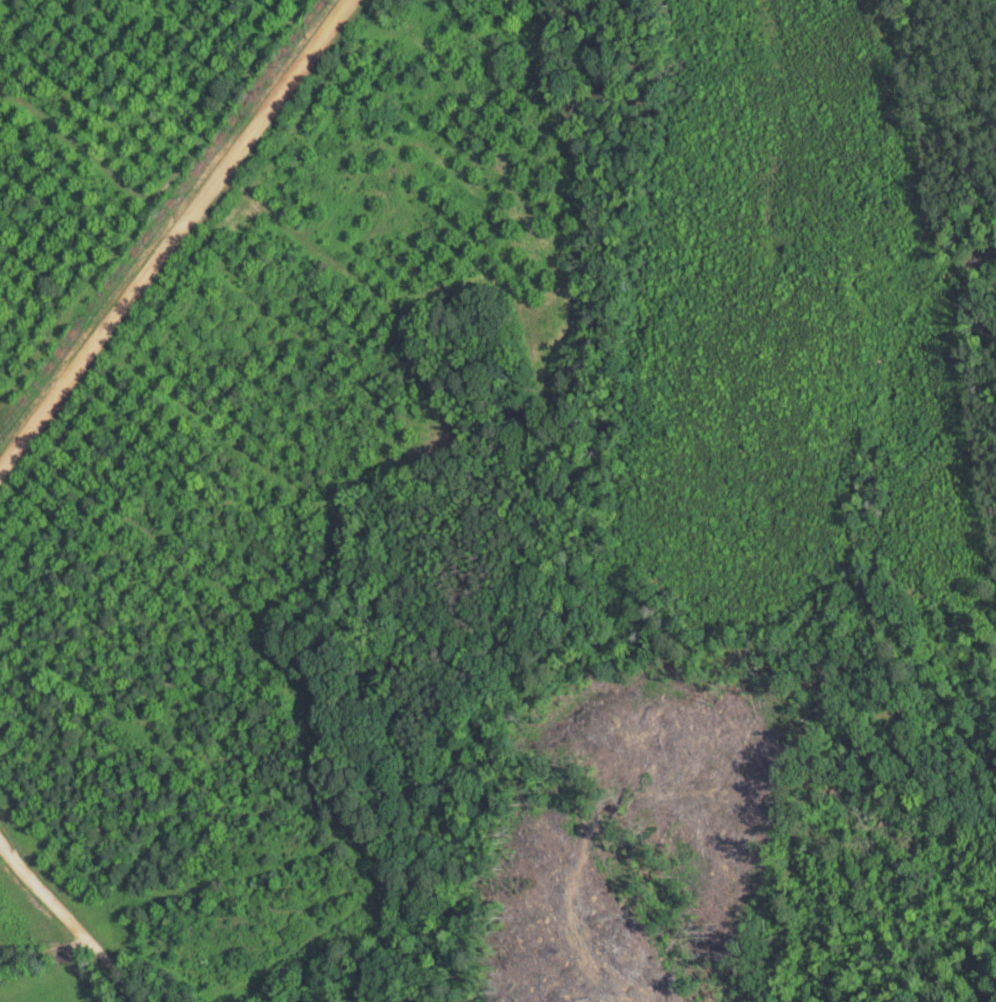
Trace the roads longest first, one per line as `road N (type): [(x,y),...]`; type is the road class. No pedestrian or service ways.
road 1 (residential): [(0,561),(103,362),(372,0)]
road 2 (residential): [(147,1001),(0,812)]

